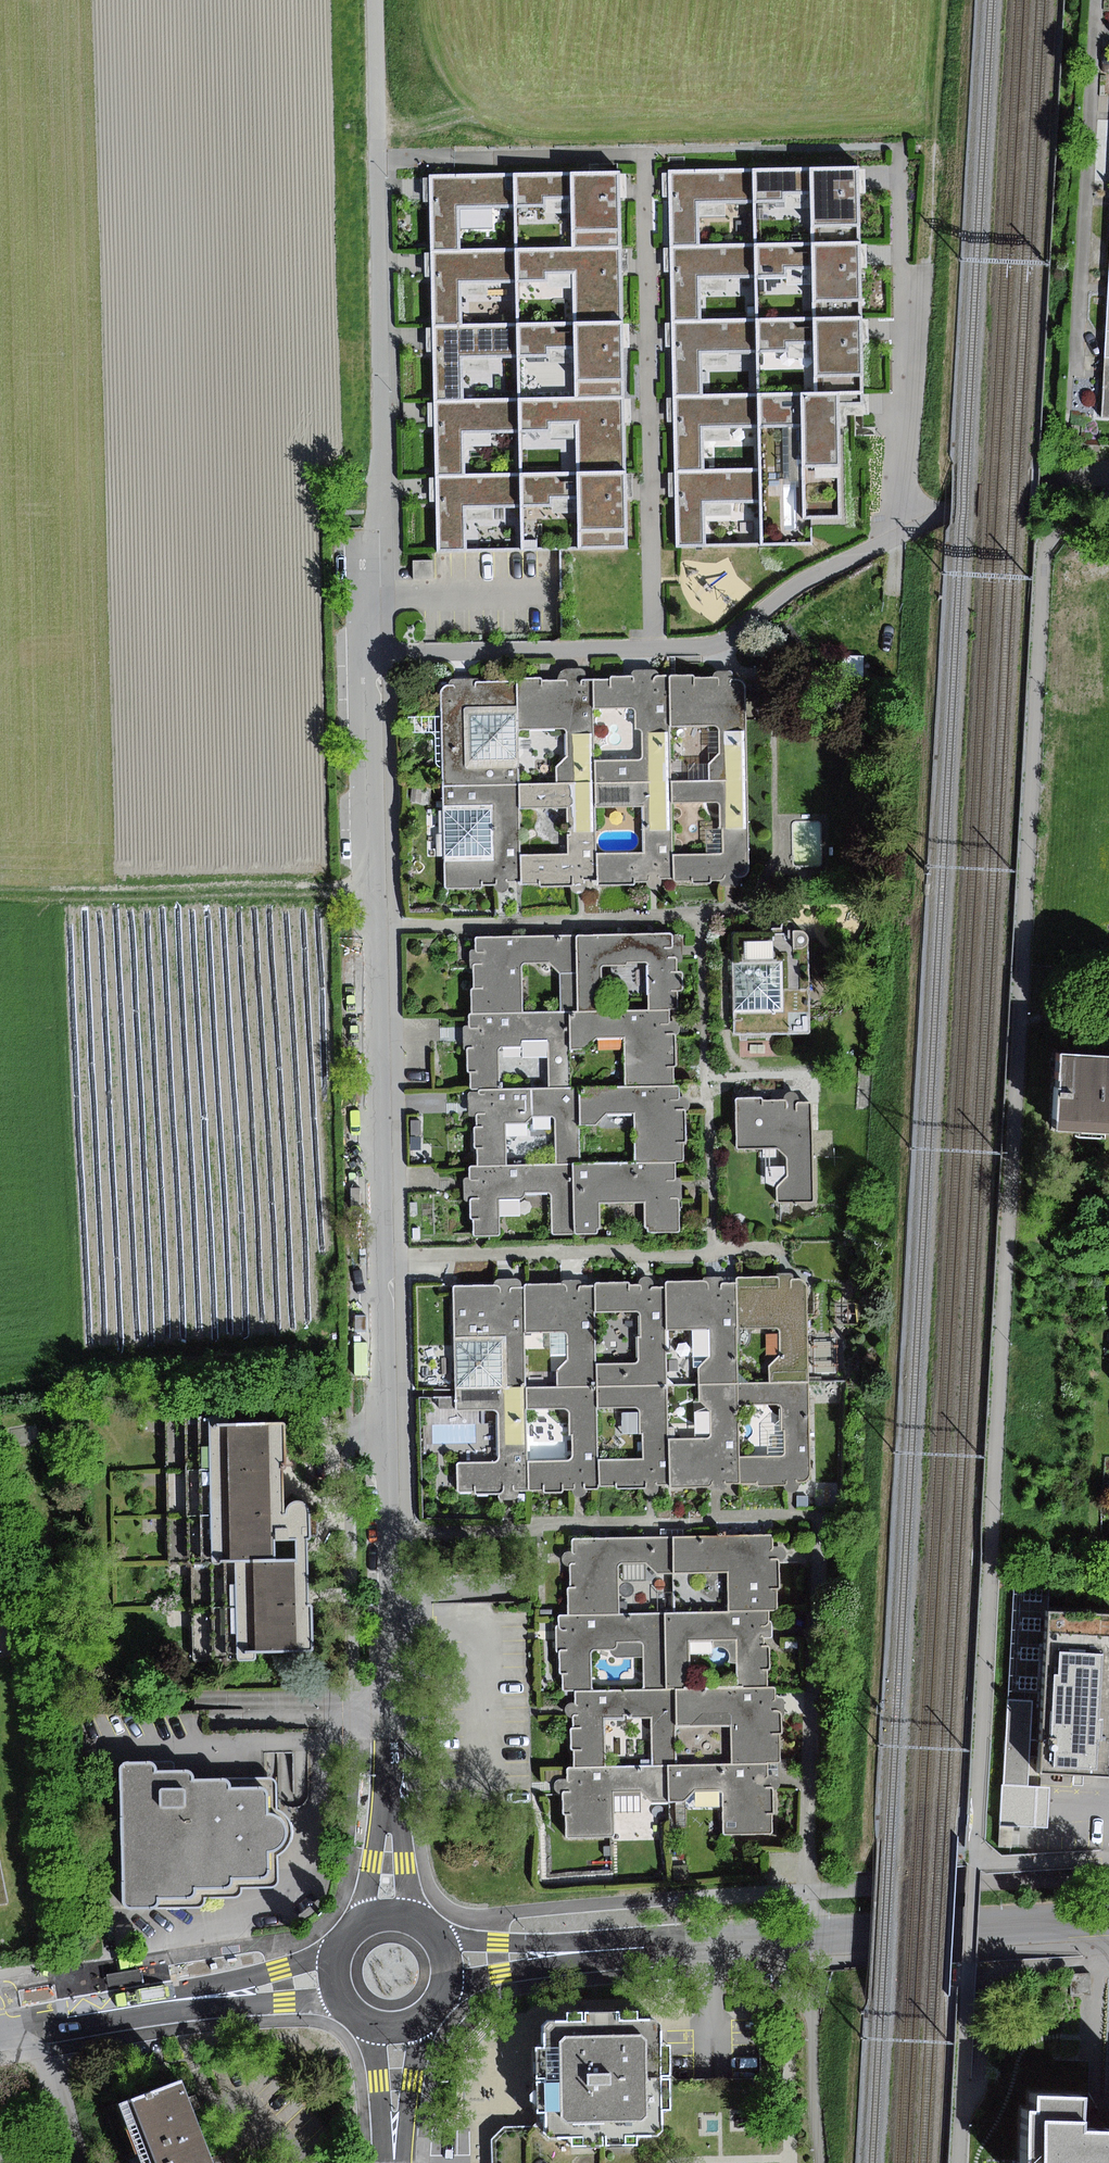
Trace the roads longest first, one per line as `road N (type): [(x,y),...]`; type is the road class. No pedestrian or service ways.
road 1 (residential): [(387,1972),(373,658),(382,526)]
road 2 (residential): [(1108,1919),(387,1972)]
road 3 (residential): [(387,1972),(0,2032)]
road 4 (residential): [(396,2162),(387,1972)]

